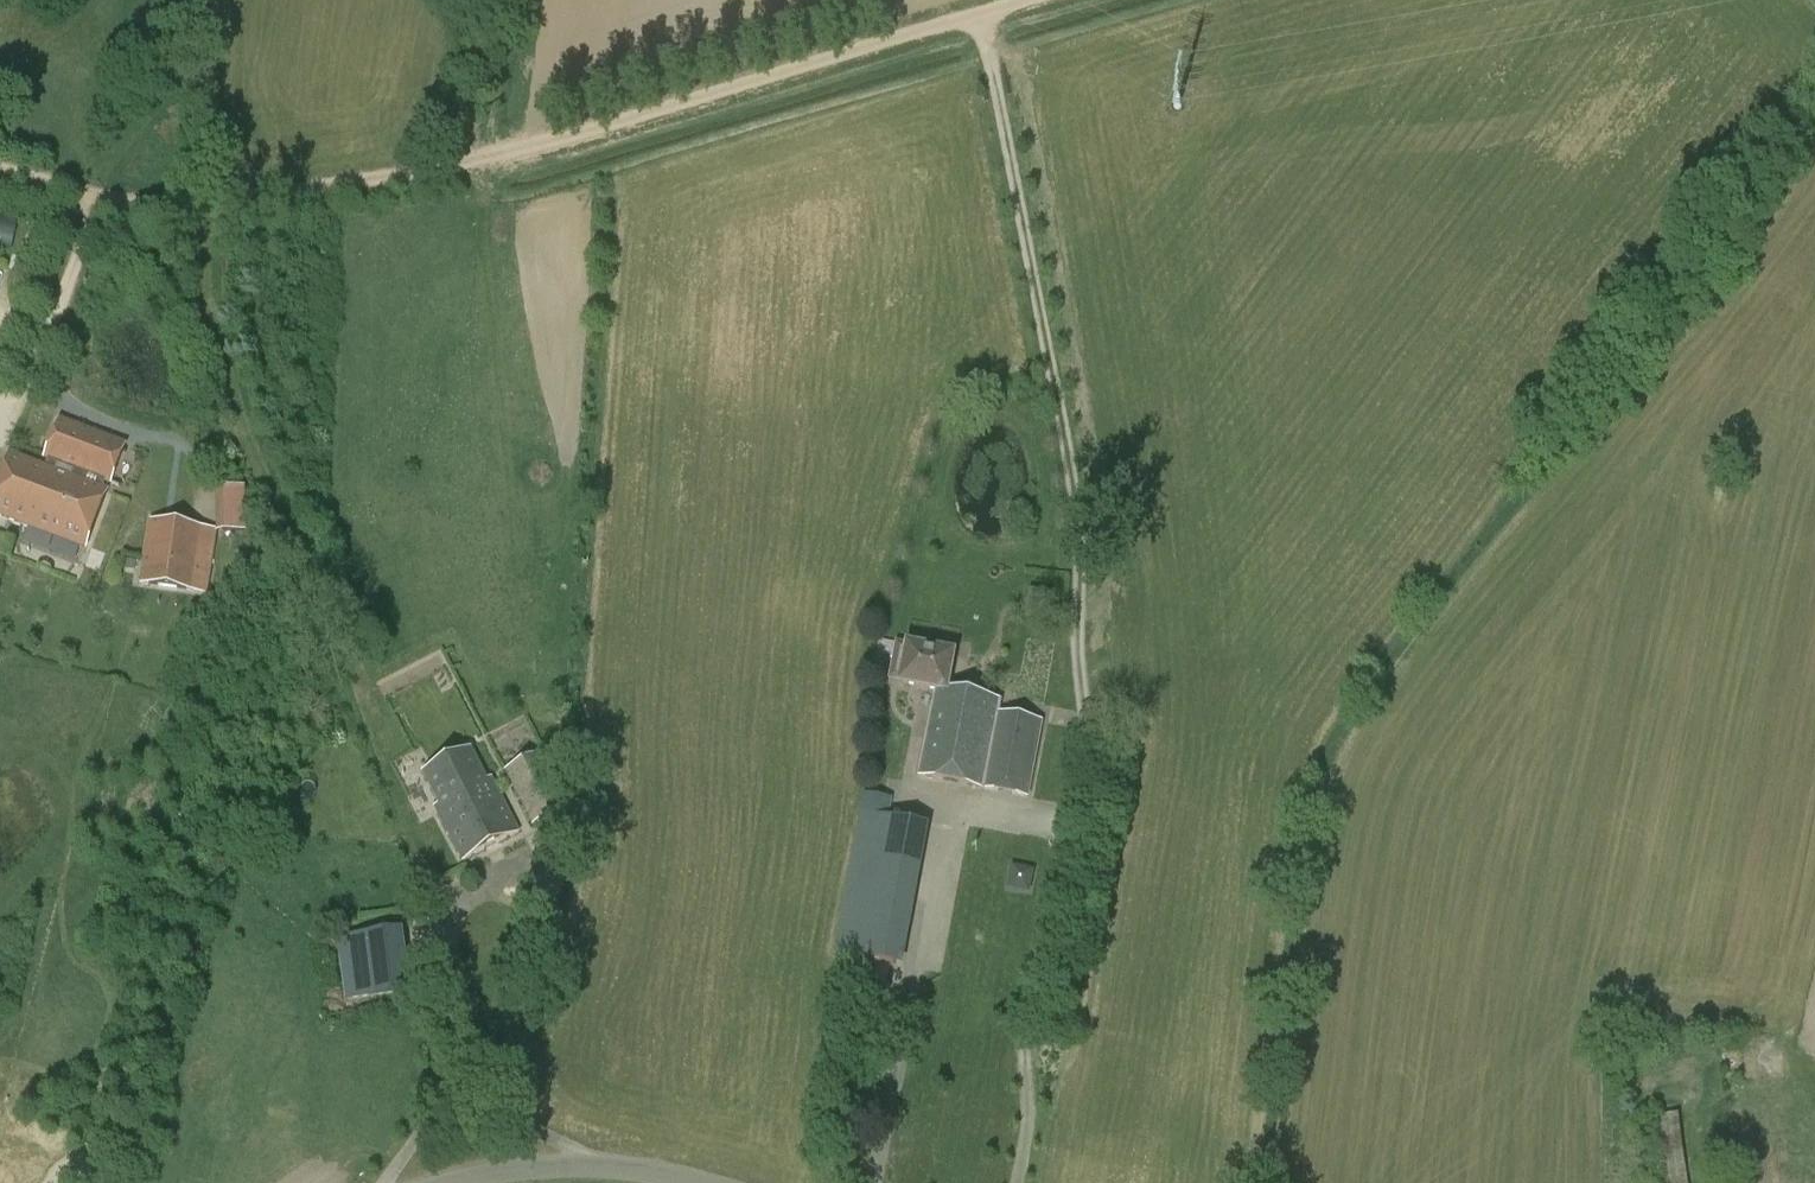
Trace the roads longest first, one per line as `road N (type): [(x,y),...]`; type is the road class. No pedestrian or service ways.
road 1 (track): [(1021,0),(454,165),(282,190),(99,198),(0,170)]
road 2 (unclassified): [(680,1182),(558,1161),(429,1182)]

